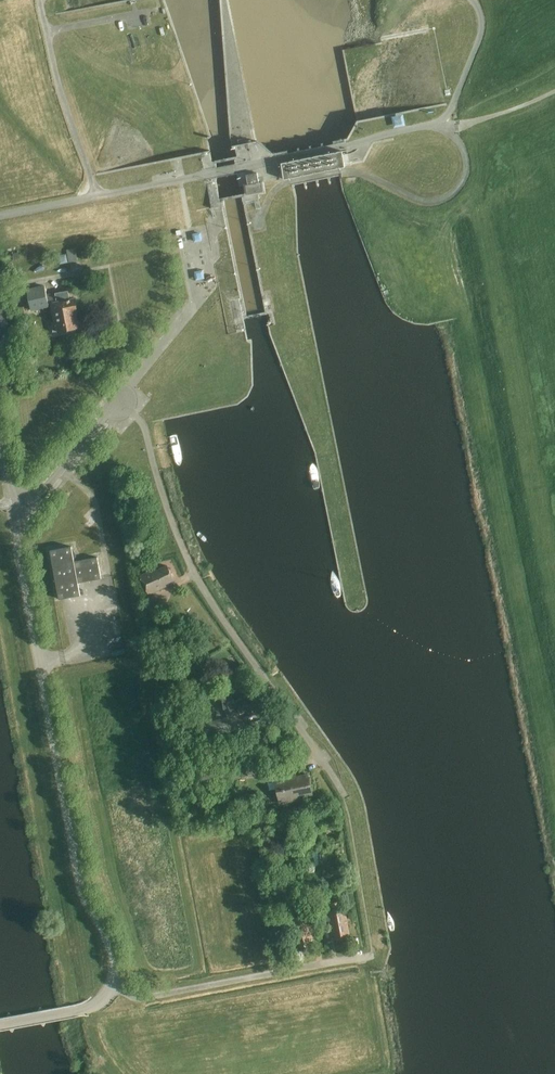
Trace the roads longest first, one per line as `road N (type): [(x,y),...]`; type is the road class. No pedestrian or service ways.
road 1 (unclassified): [(112,985),(109,940),(79,878),(15,522)]
road 2 (residential): [(118,402),(144,426),(195,575),(345,796)]
road 3 (residential): [(112,985),(146,996),(373,955)]
road 4 (unclassified): [(15,522),(118,402)]
road 5 (unclassified): [(0,1025),(92,1007),(112,985)]

